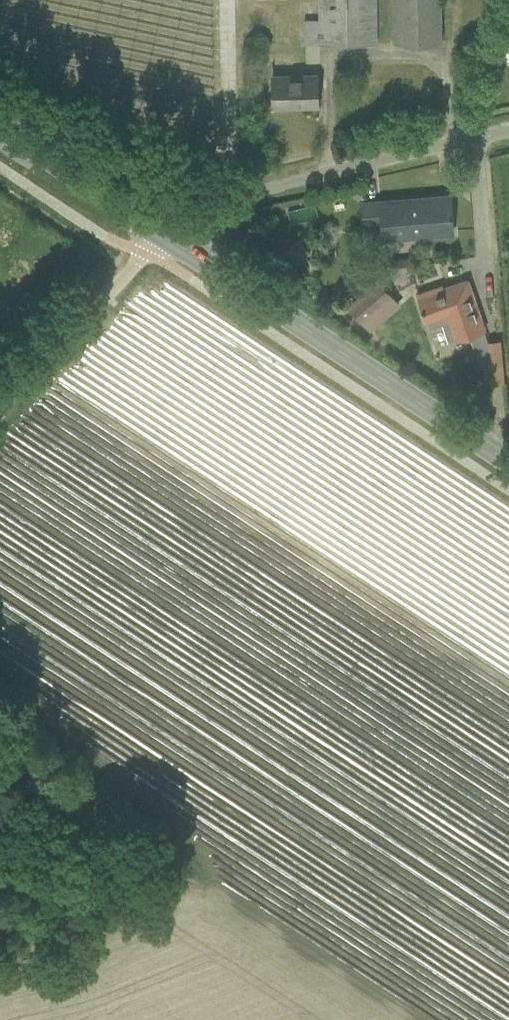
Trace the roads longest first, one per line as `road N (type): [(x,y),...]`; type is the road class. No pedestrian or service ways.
road 1 (tertiary): [(508,466),(157,237)]
road 2 (unclassified): [(157,237),(286,185),(508,133)]
road 3 (unclassified): [(0,410),(157,237)]
road 4 (tertiary): [(157,237),(0,132)]

